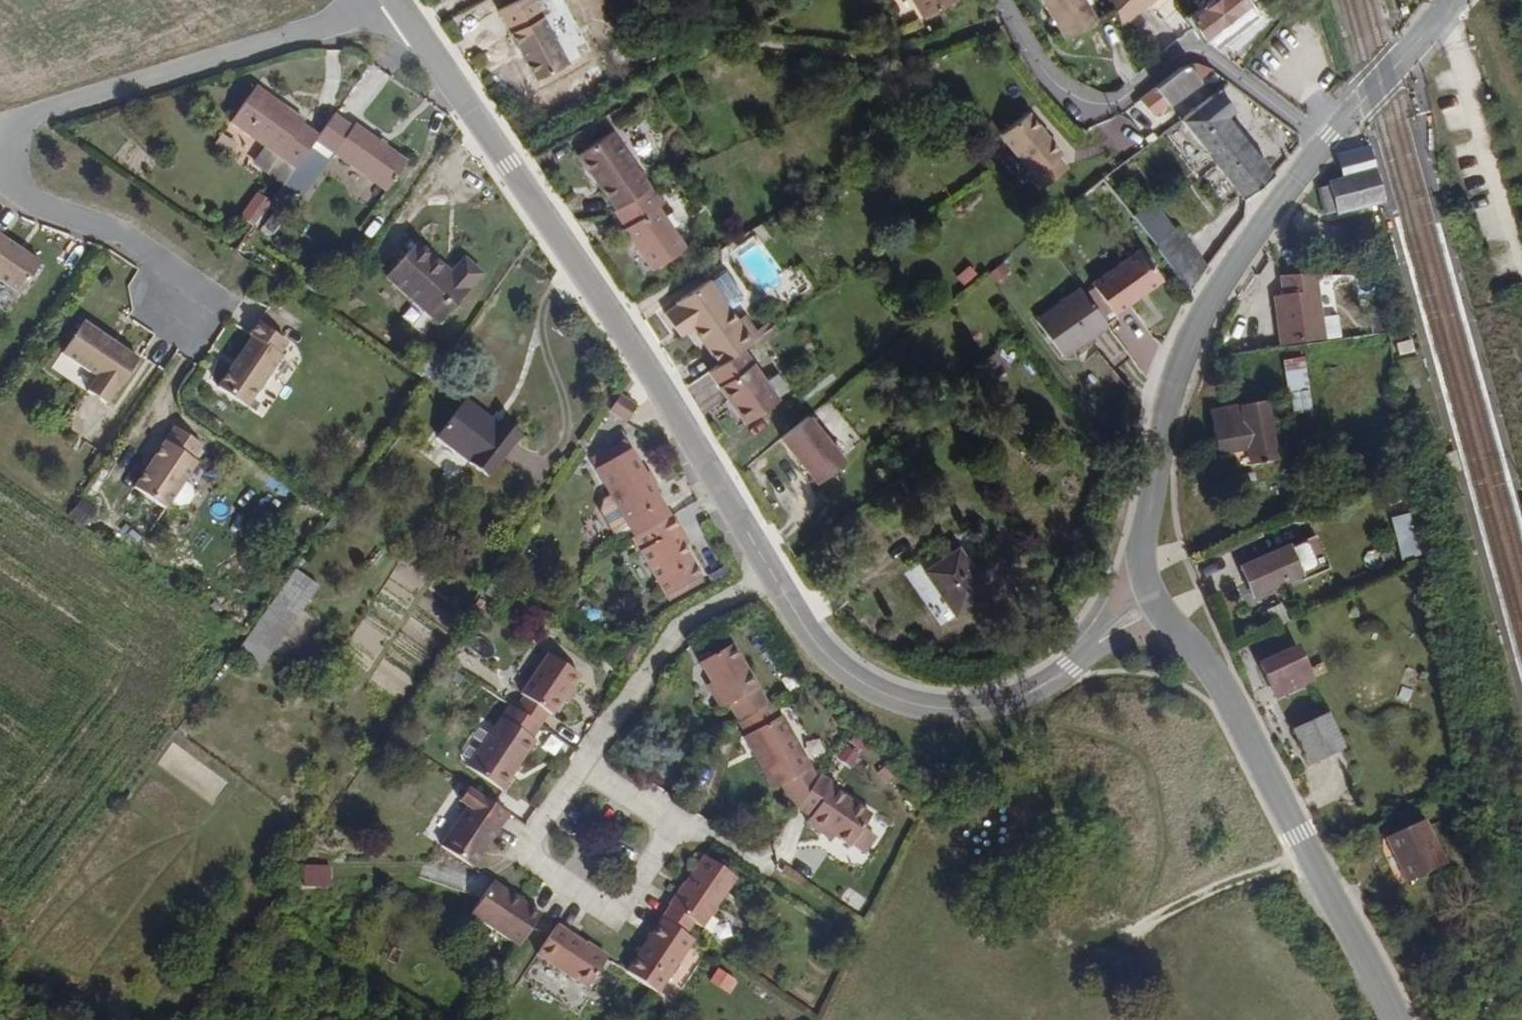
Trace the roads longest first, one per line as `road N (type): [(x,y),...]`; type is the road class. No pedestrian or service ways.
road 1 (residential): [(1157,600),(1033,692),(982,707),(915,705),(829,659),(652,377),(397,0)]
road 2 (tertiary): [(1157,600),(1141,550),(1178,366),(1247,246),(1328,139)]
road 3 (tertiary): [(1398,1019),(1224,689),(1157,600)]
road 4 (residential): [(1002,0),(1045,72),(1081,100),(1123,98),(1184,54),(1199,52),(1328,139)]
road 5 (residential): [(389,0),(0,127)]
road 6 (track): [(1309,853),(1175,907),(1103,951)]
road 7 (tertiary): [(1328,139),(1452,0)]

